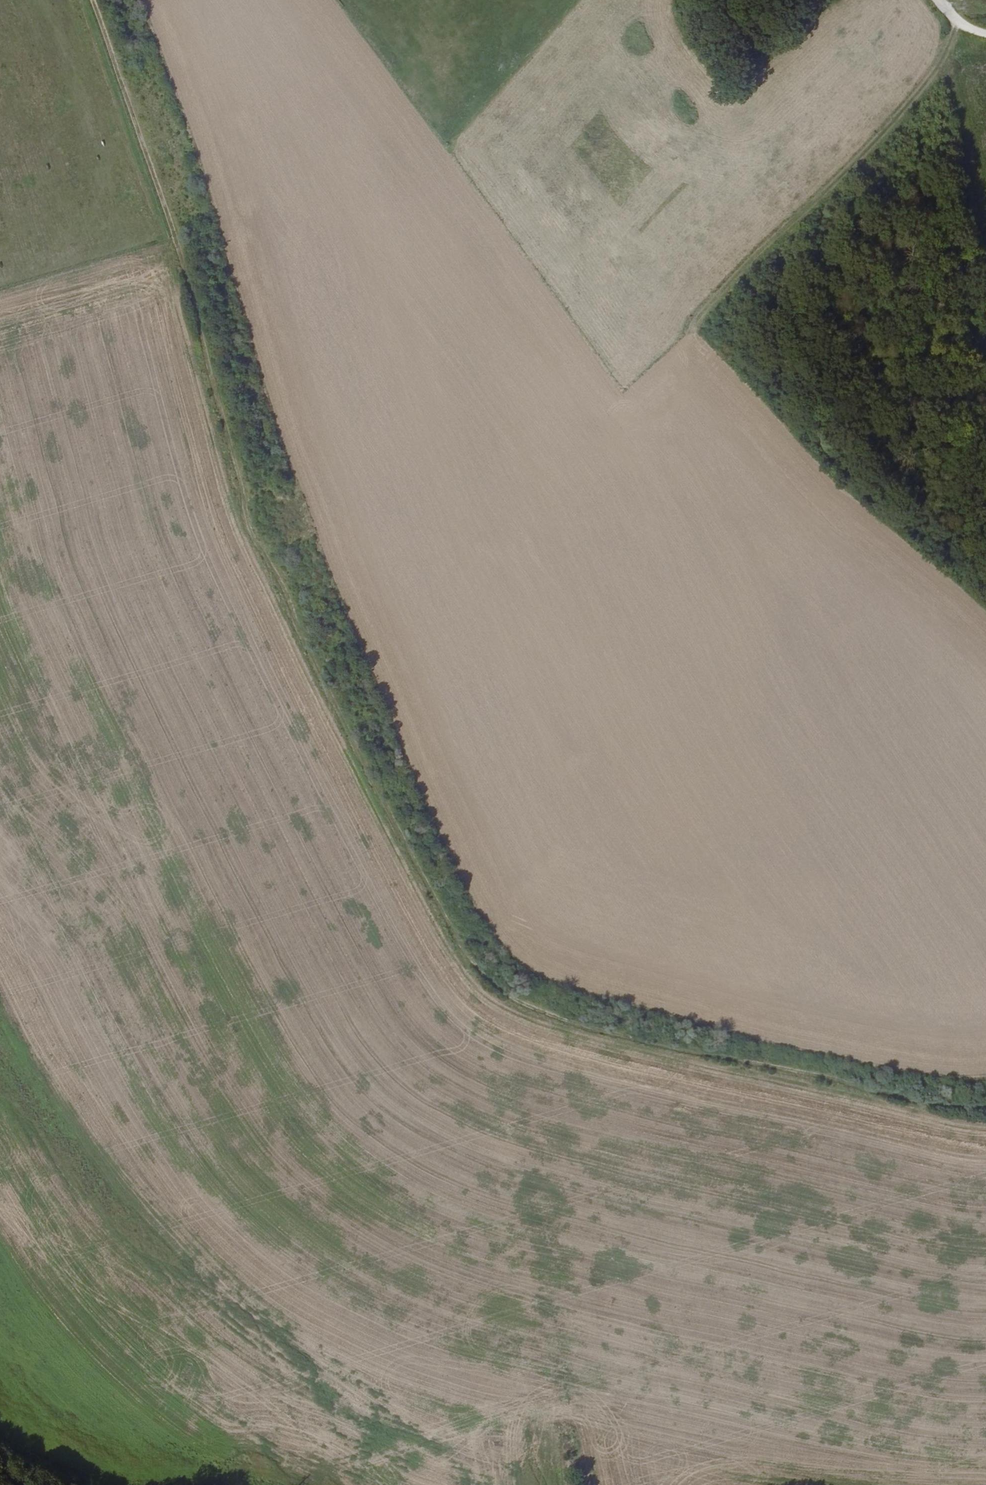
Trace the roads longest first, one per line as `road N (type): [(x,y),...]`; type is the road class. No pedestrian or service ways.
road 1 (track): [(985,1104),(702,1052),(537,1008),(497,982),(465,945),(256,513),(178,238),(95,0)]

